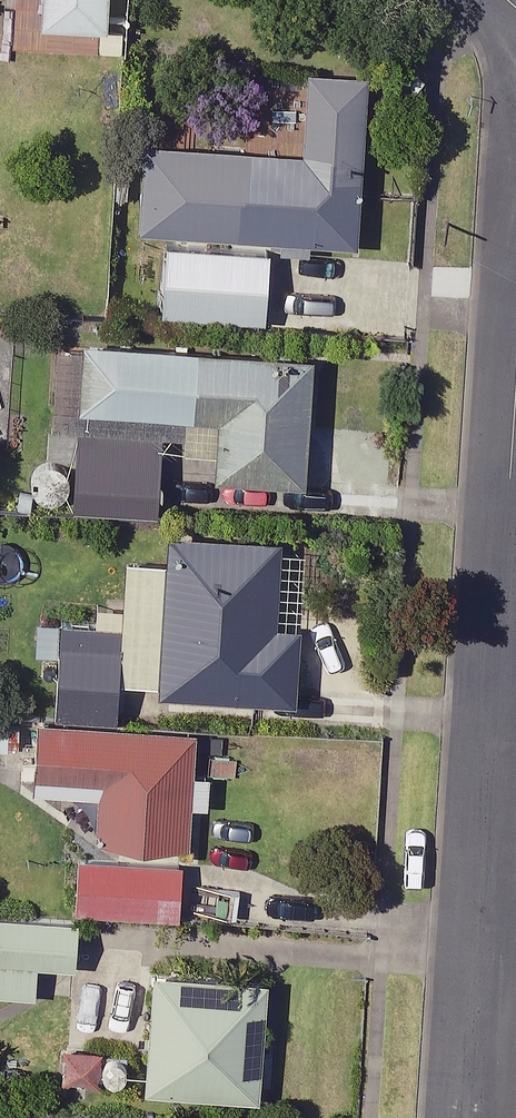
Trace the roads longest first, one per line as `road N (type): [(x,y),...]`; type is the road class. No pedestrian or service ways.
road 1 (residential): [(470,1117),(515,386)]

